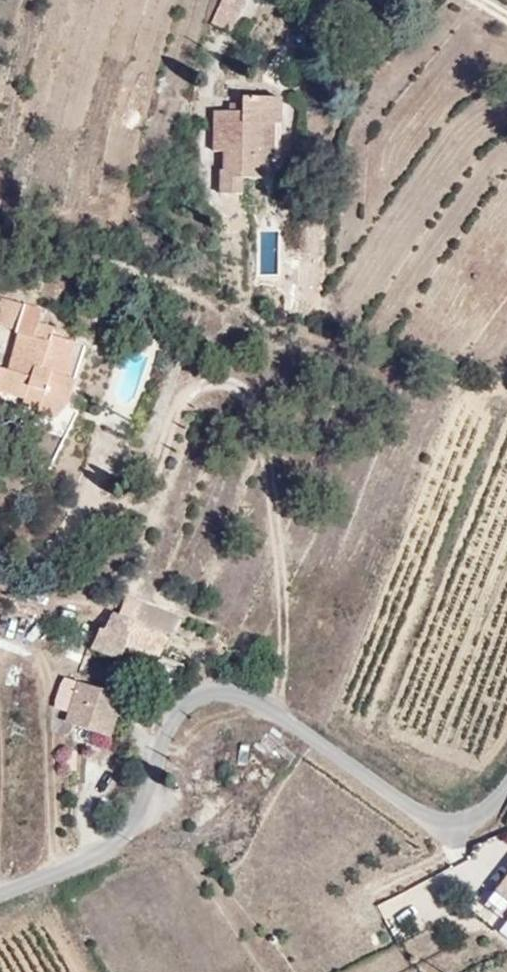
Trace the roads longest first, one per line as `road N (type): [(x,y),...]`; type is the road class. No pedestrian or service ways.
road 1 (unclassified): [(0,897),(121,840),(185,700),(227,698),(280,712),(419,812),(461,820),(506,782)]

